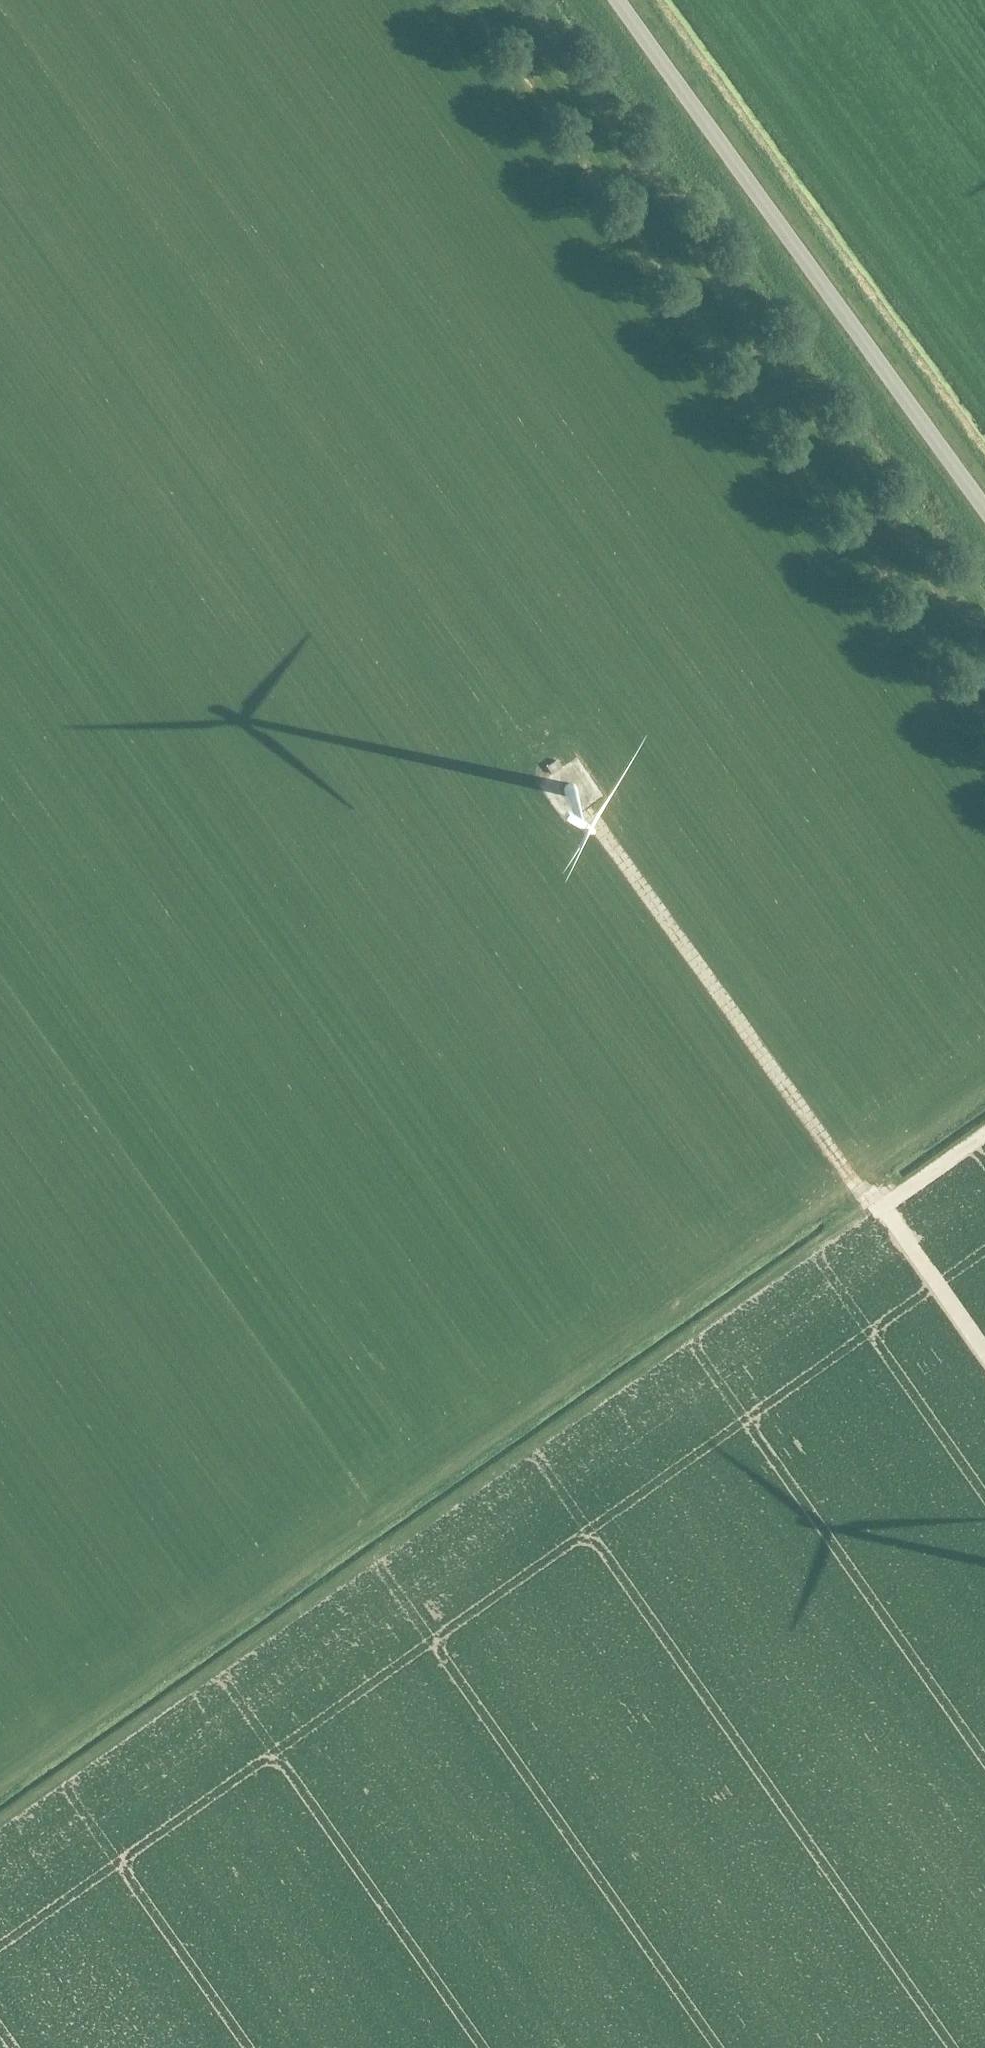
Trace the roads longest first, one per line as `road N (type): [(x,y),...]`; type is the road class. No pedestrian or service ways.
road 1 (unclassified): [(984,509),(620,0)]

